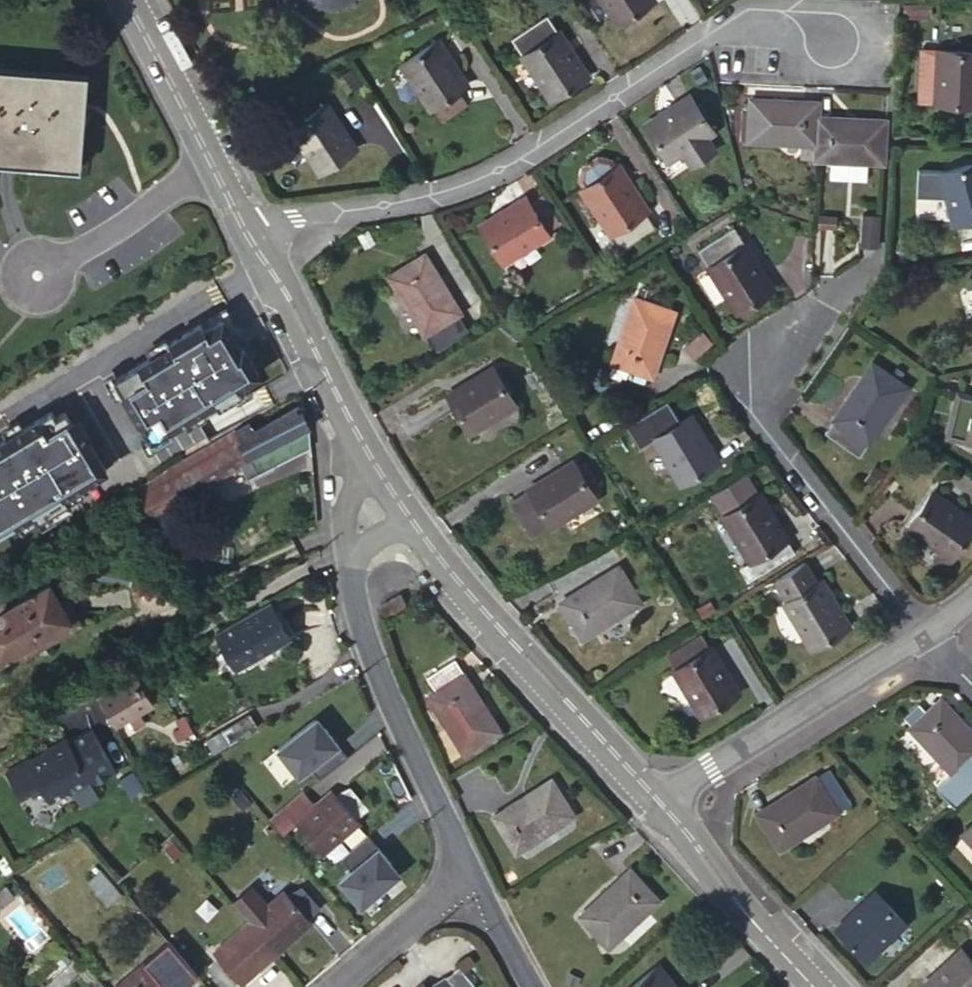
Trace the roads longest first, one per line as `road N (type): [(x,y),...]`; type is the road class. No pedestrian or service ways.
road 1 (residential): [(256,238),(298,219),(413,201),(480,179),(736,18),(787,20),(834,37)]
road 2 (residential): [(922,636),(754,414),(748,363),(813,307)]
road 3 (residential): [(665,808),(482,607),(409,515)]
road 4 (residential): [(464,873),(358,613),(353,566)]
road 5 (residential): [(665,808),(922,636)]
road 6 (residential): [(826,986),(665,808)]
road 7 (residential): [(366,449),(256,238)]
road 8 (residential): [(211,163),(38,275)]
road 9 (residential): [(211,163),(125,0)]
road 10 (residential): [(464,873),(327,986)]
road 11 (residential): [(531,986),(464,873)]
road 12 (residential): [(366,449),(344,525),(353,566)]

